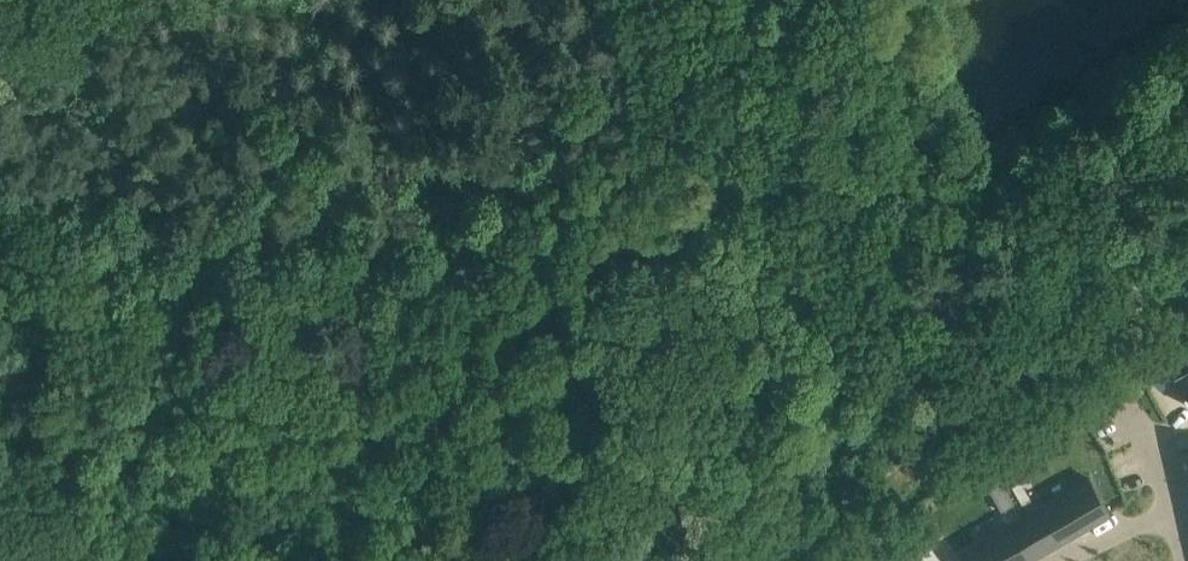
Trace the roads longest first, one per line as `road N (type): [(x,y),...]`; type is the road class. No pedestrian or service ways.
road 1 (track): [(952,414),(700,66),(672,0)]
road 2 (unclassified): [(762,560),(952,414),(1076,334)]
road 3 (residential): [(1076,334),(1141,426),(1178,519)]
road 4 (track): [(820,0),(700,66)]
road 5 (unclassified): [(1076,334),(1187,265)]
road 6 (residential): [(1065,560),(1178,519)]

